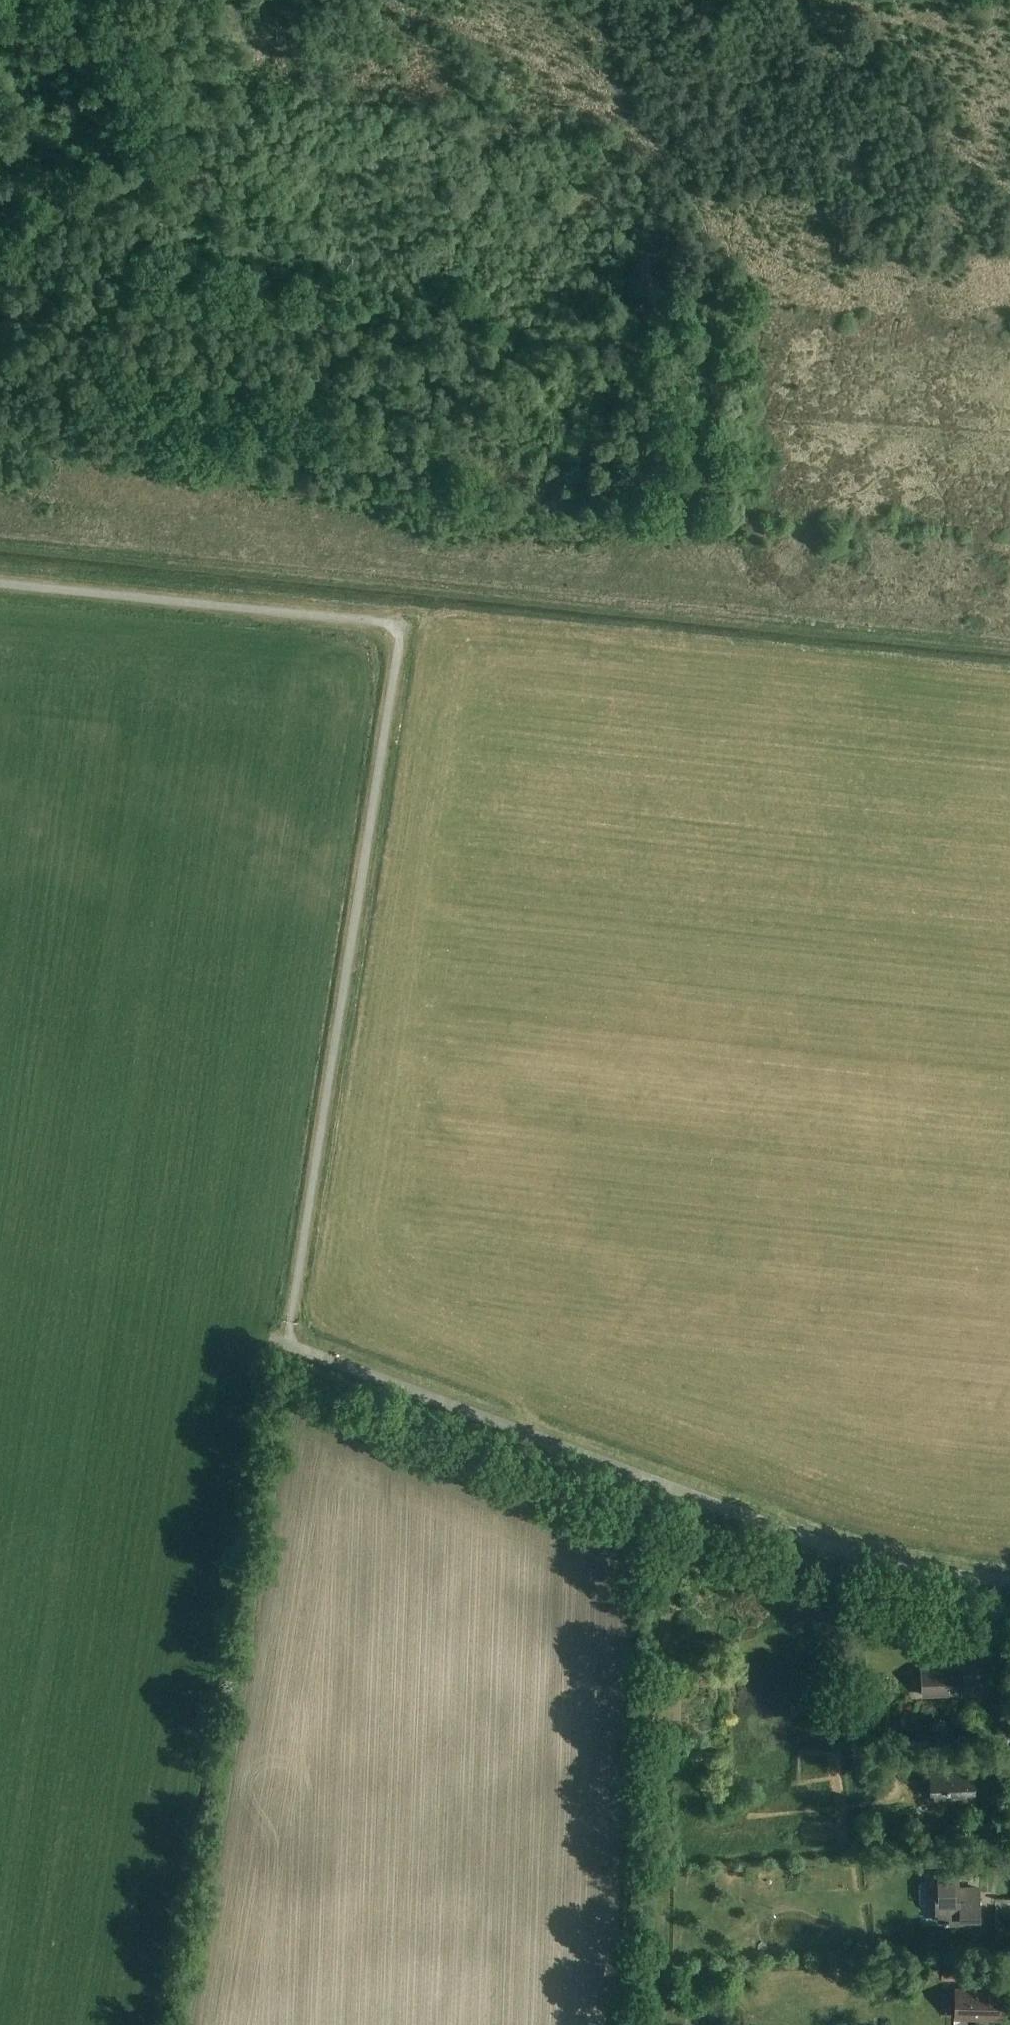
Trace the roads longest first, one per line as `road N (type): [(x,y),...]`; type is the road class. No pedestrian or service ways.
road 1 (unclassified): [(1009,1580),(879,1562),(288,1342)]

